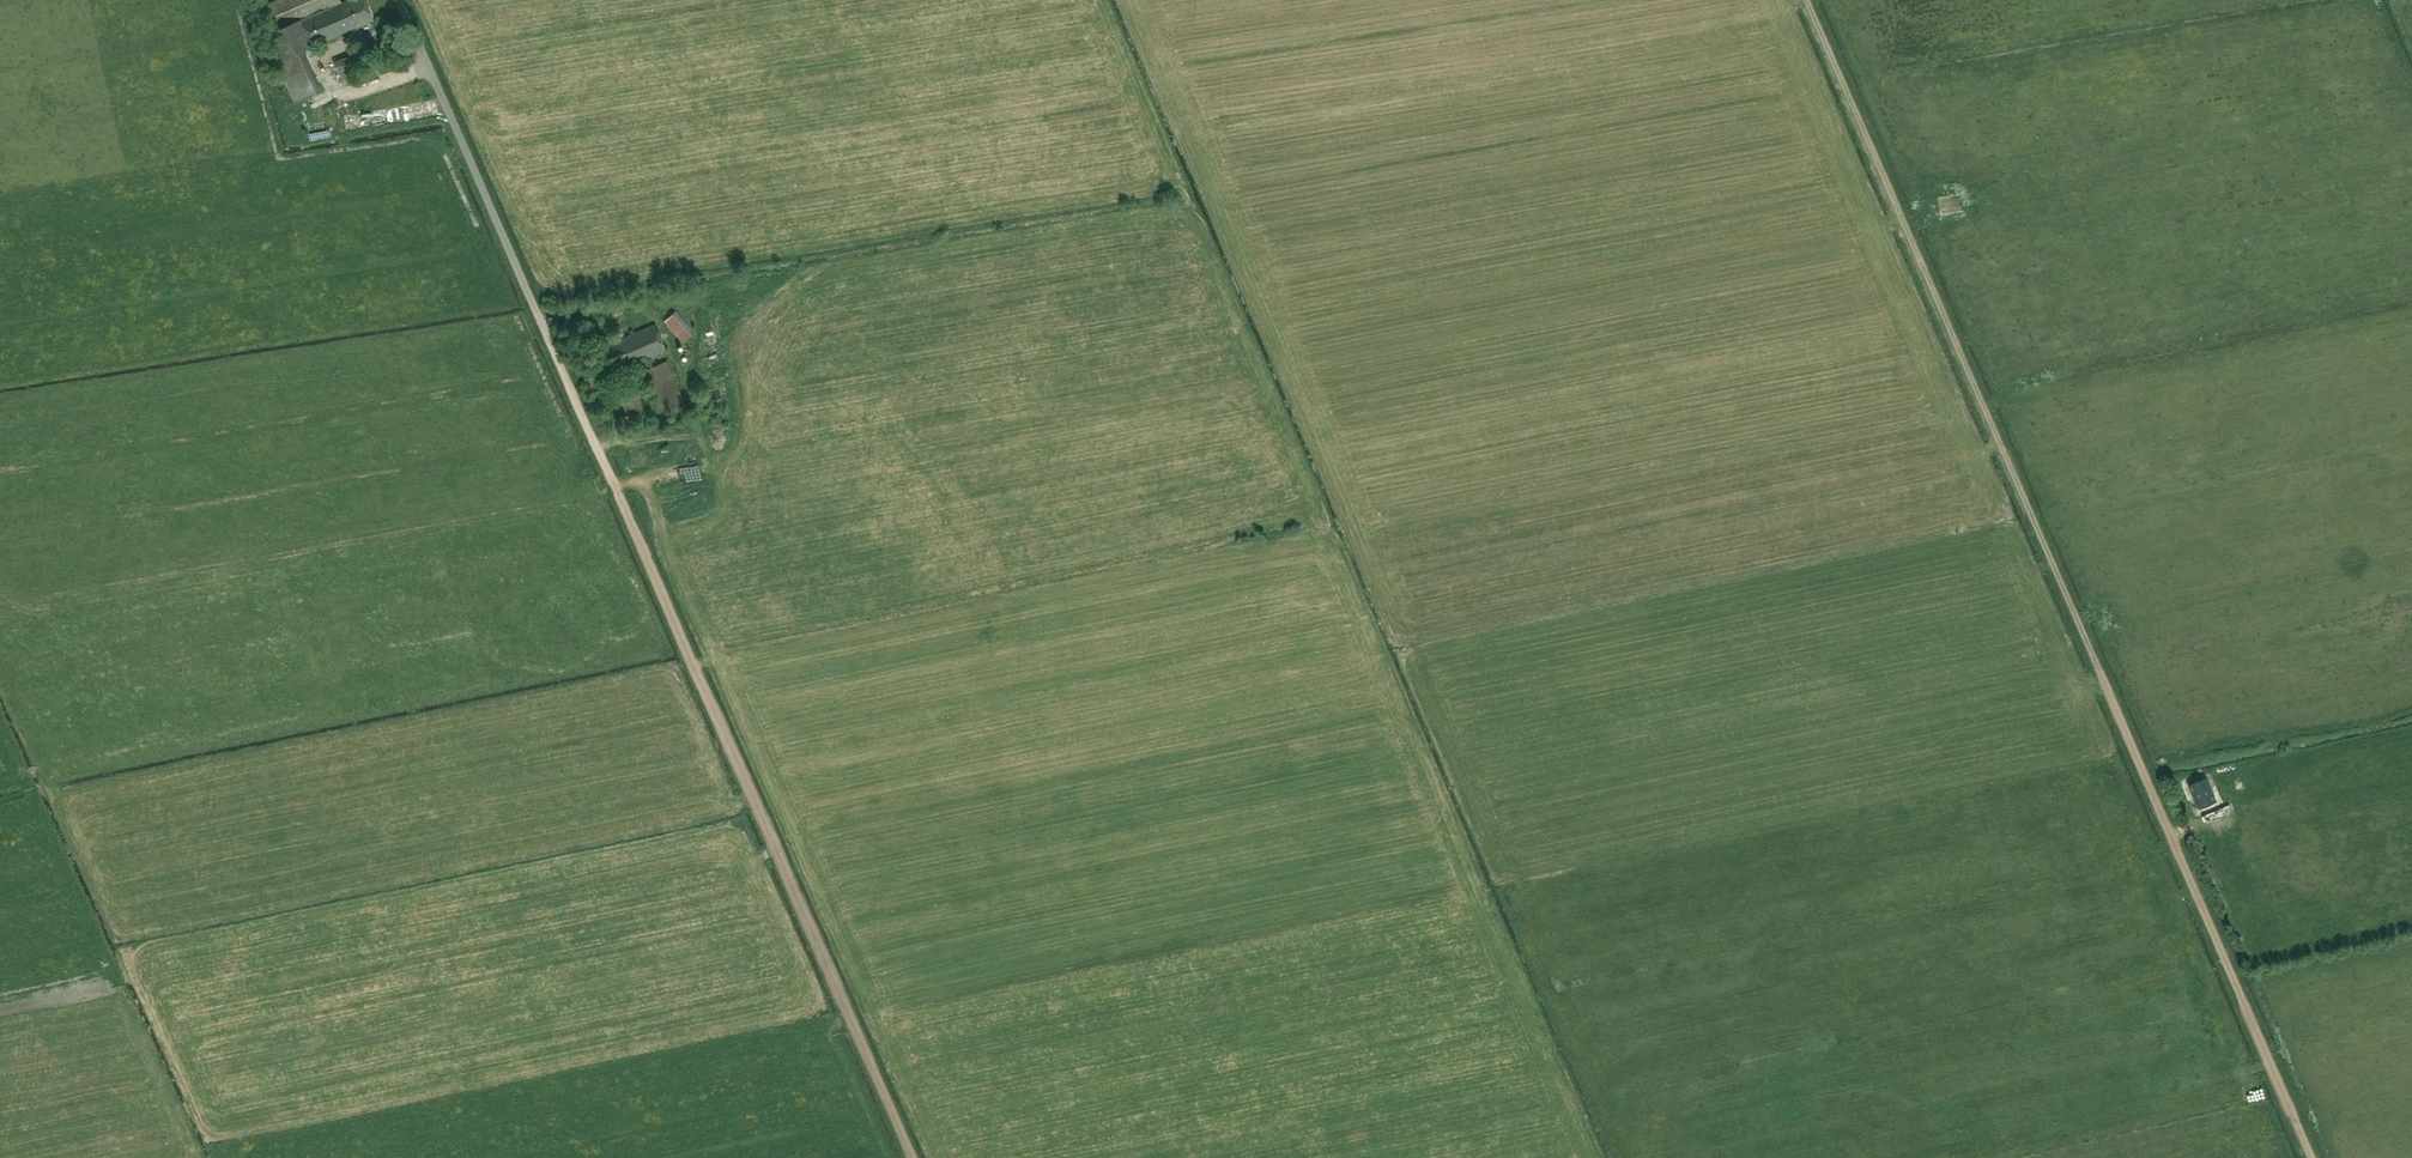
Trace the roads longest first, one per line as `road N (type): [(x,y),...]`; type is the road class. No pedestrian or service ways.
road 1 (track): [(1806,0),(2309,1157)]
road 2 (track): [(912,1157),(613,485)]
road 3 (unclassified): [(613,485),(398,0)]

